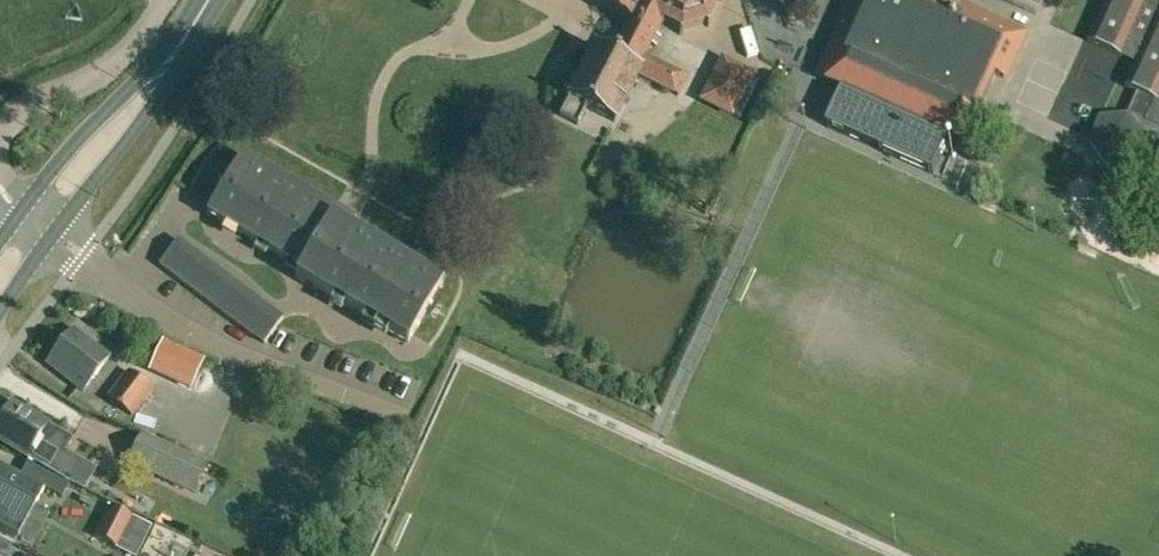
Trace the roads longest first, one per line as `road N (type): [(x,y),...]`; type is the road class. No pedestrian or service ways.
road 1 (residential): [(42,222),(157,313),(225,349),(408,415)]
road 2 (secondary): [(42,222),(180,53),(210,0)]
road 3 (unclassified): [(0,142),(22,111),(116,63),(148,34),(167,0)]

